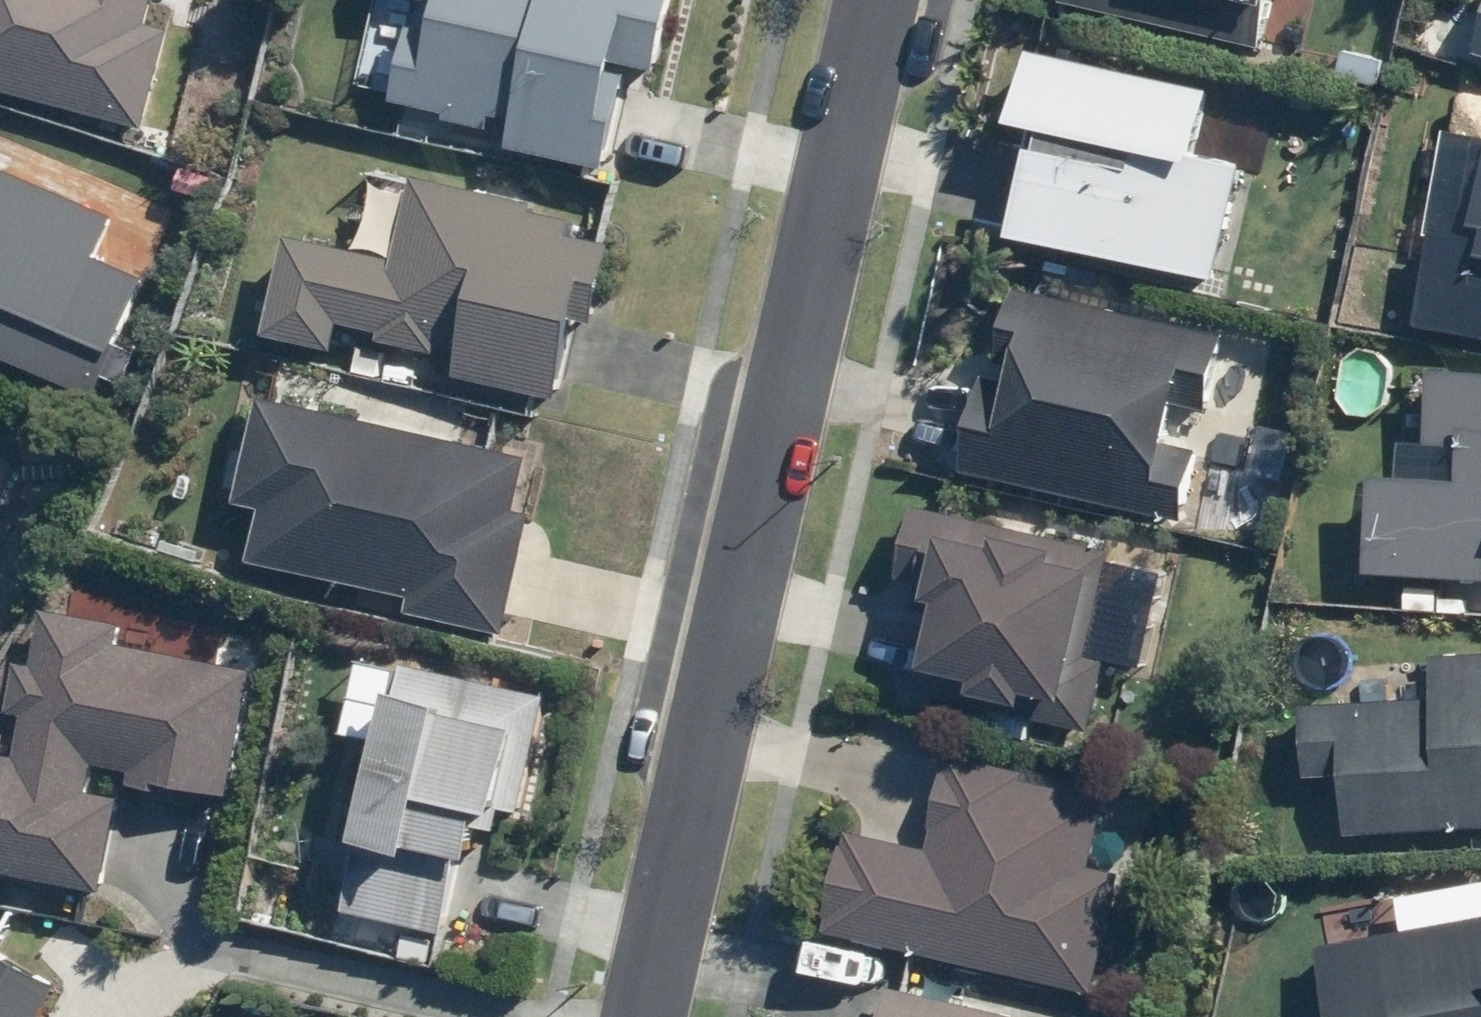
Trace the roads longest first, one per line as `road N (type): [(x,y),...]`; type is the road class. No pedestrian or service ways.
road 1 (residential): [(890,0),(654,1016)]

